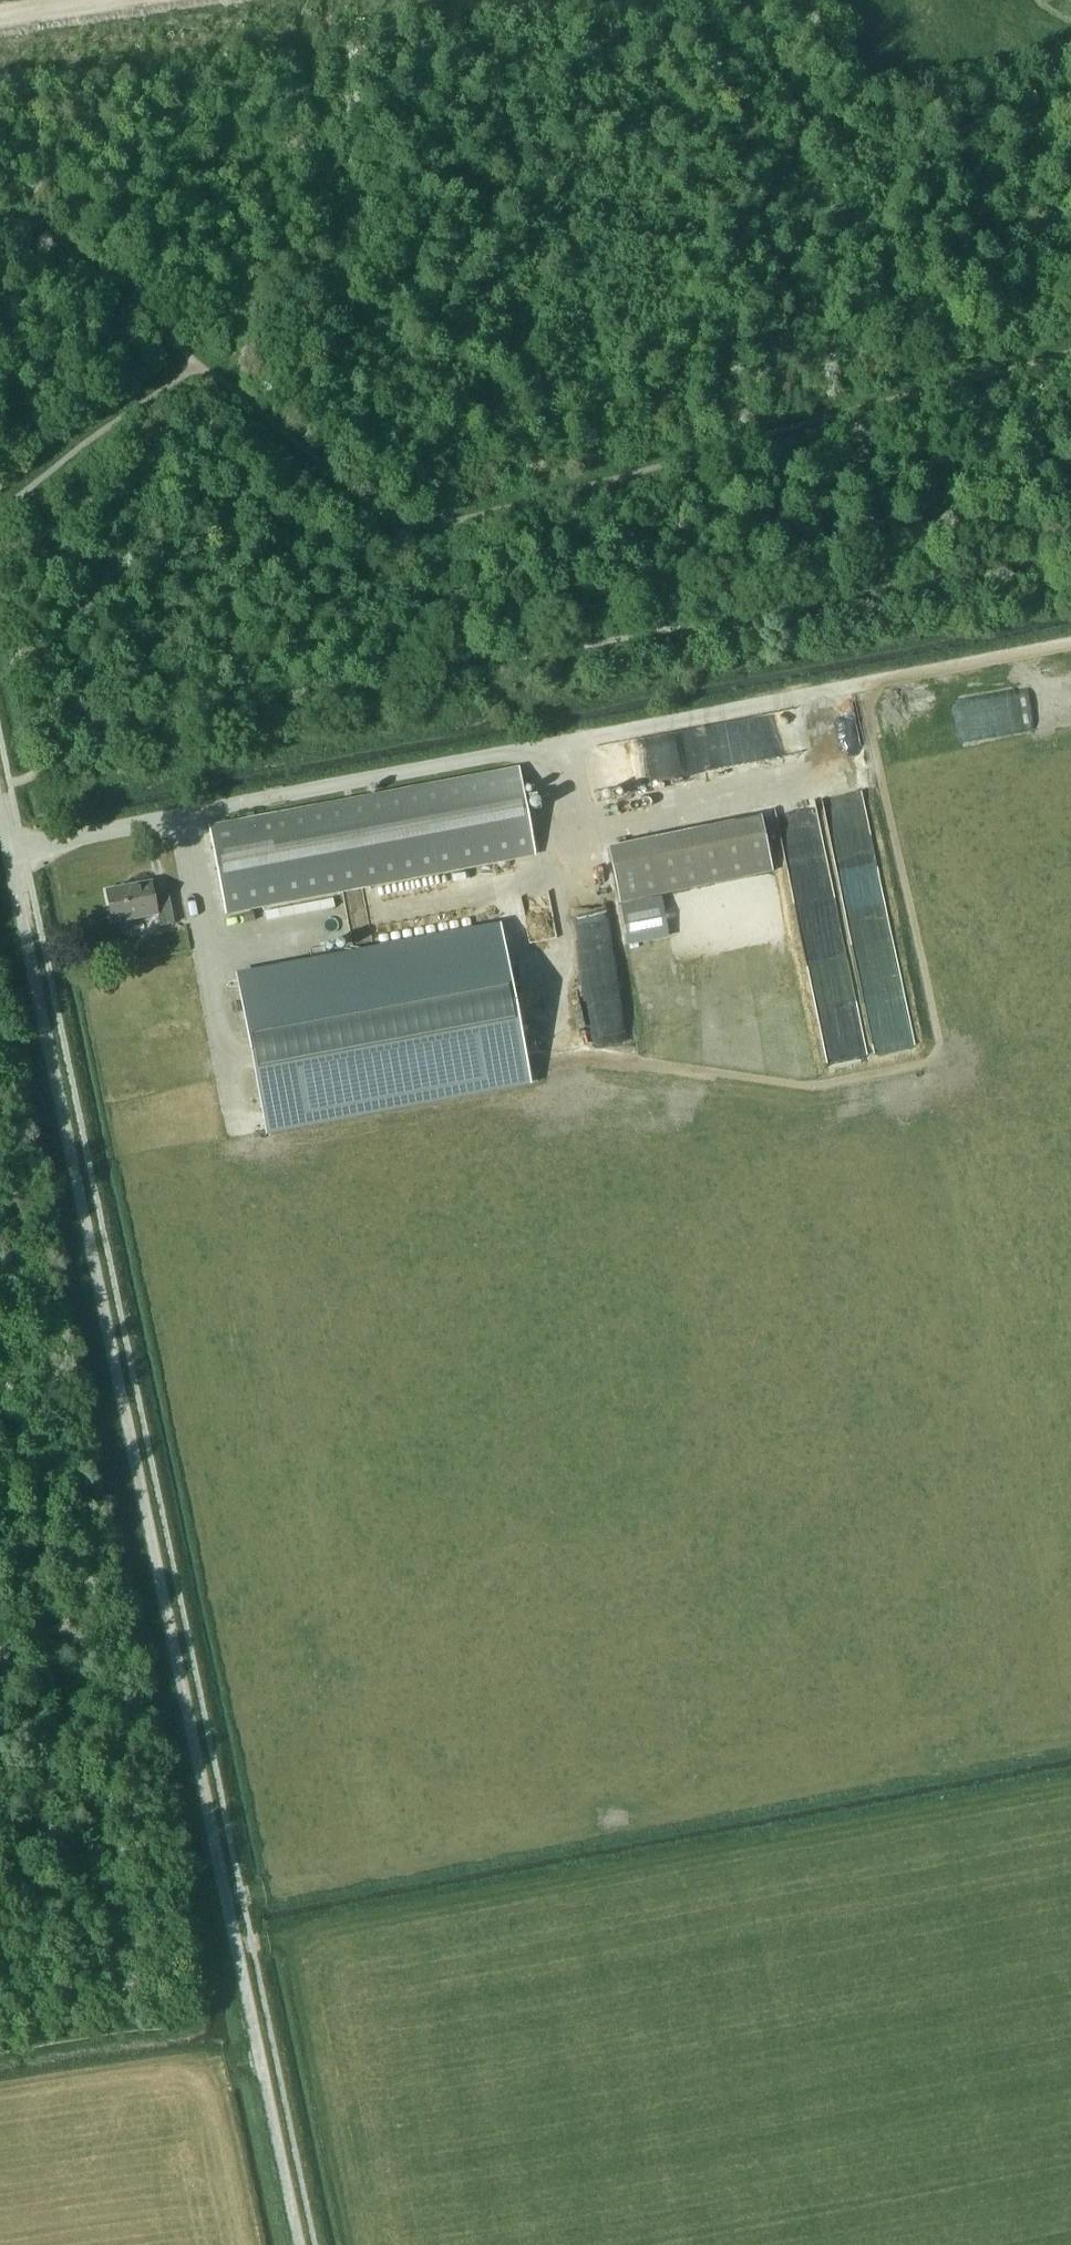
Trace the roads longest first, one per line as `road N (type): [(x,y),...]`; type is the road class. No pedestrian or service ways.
road 1 (unclassified): [(299,2244),(0,810)]
road 2 (track): [(1070,642),(824,691)]

